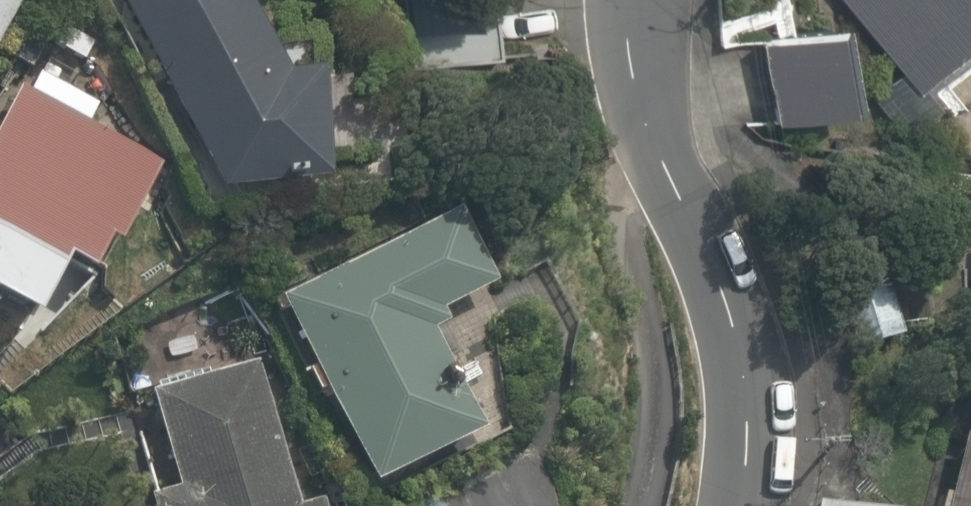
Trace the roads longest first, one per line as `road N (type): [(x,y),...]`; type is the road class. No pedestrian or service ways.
road 1 (residential): [(749,505),(755,385),(730,284),(638,90),(627,0)]

